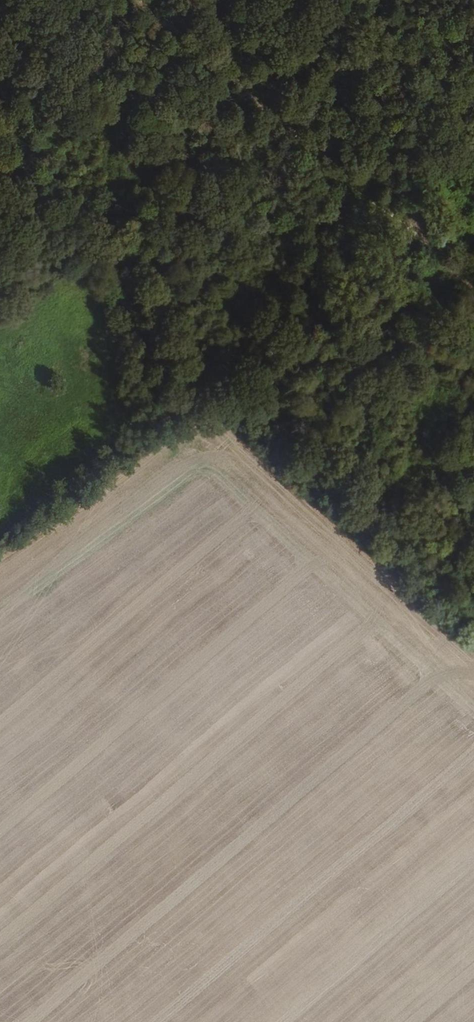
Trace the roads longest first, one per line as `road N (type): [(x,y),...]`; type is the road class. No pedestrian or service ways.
road 1 (track): [(140,0),(473,285)]

